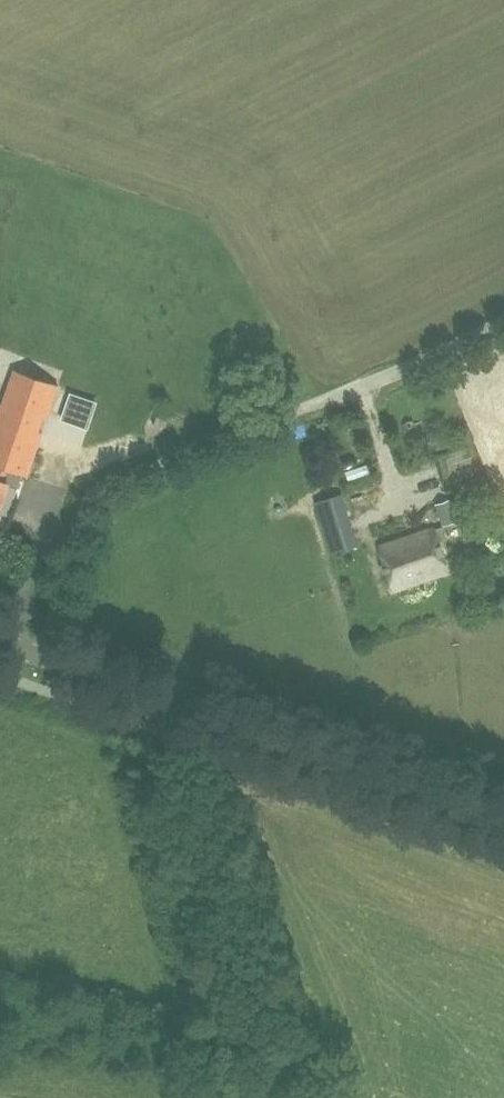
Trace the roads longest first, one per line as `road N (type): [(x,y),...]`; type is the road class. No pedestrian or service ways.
road 1 (unclassified): [(20,647),(73,469),(85,454),(193,443),(286,416),(503,320)]
road 2 (tertiary): [(20,647),(503,816)]

